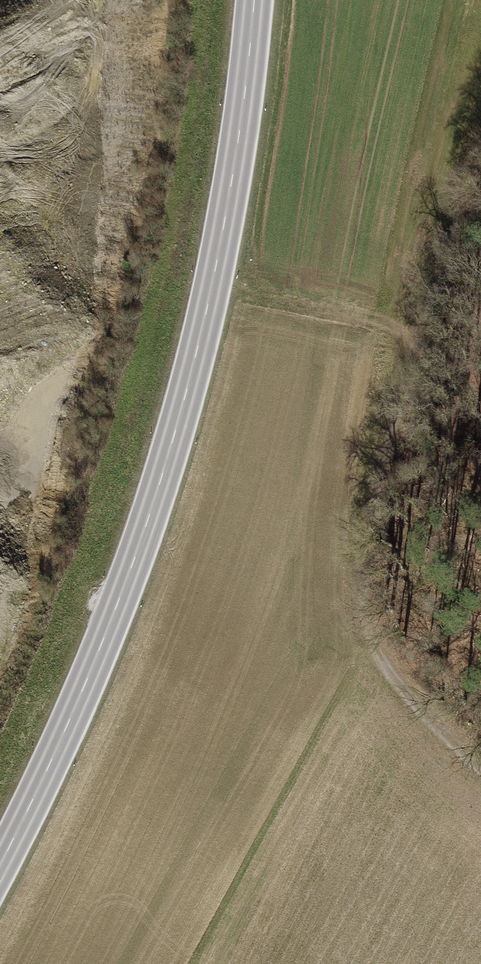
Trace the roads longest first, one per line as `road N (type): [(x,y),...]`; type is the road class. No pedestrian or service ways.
road 1 (secondary): [(249,0),(229,174),(181,398),(109,612),(0,846)]
road 2 (track): [(480,770),(375,667),(360,606),(366,521),(416,333)]

